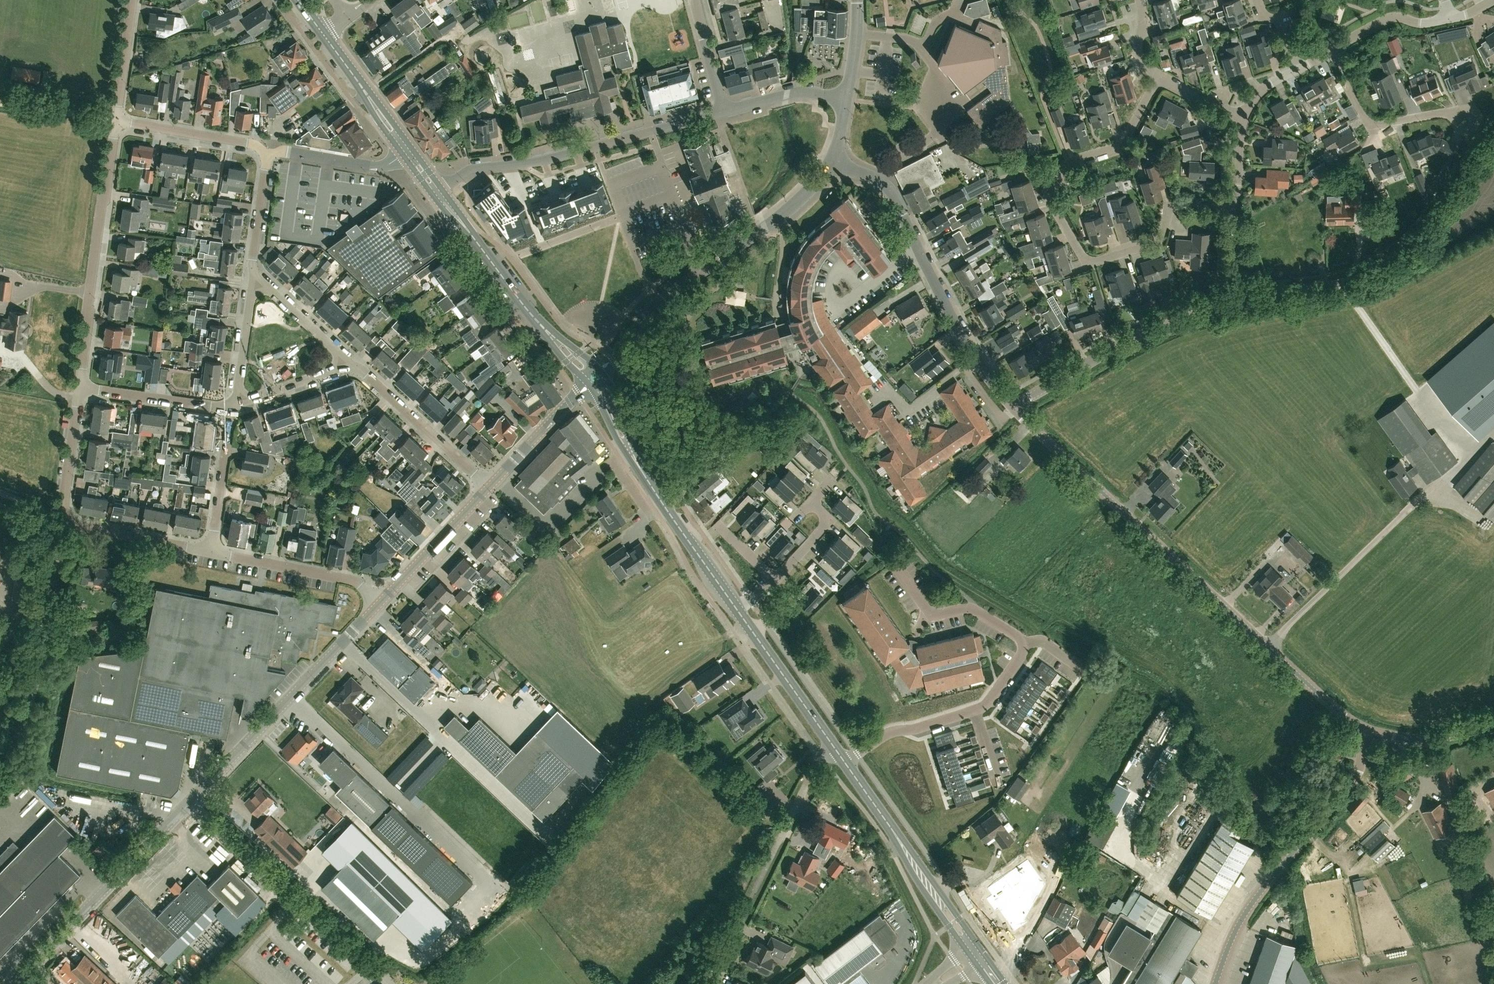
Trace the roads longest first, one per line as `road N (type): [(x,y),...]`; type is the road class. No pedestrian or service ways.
road 1 (residential): [(15,983),(377,603)]
road 2 (tertiary): [(1372,735),(1016,411)]
road 3 (residential): [(1236,206),(1177,204),(1161,241),(1089,263),(1079,255),(1048,195),(1067,163),(1121,144),(1159,78)]
road 4 (unclassified): [(1243,300),(1343,283),(1387,265),(1493,129)]
road 5 (tertiary): [(1216,983),(1245,910),(1361,773),(1372,735)]
road 6 (primary): [(738,611),(655,495),(596,378)]
road 7 (residential): [(80,387),(116,121)]
road 8 (tertiary): [(1016,411),(876,183)]
road 9 (residential): [(0,776),(43,656),(62,551),(58,521)]
road 10 (unclassified): [(1016,411),(1152,330),(1243,300)]
road 11 (primary): [(596,378),(531,313),(433,188)]
road 12 (primary): [(978,956),(845,765)]
road 13 (residential): [(433,188),(469,170),(547,160),(652,131)]
road 14 (residential): [(845,765),(890,732),(982,707),(1023,644)]
road 15 (residential): [(487,488),(351,365)]
road 16 (residential): [(377,603),(353,581),(212,551)]
road 17 (residential): [(1466,119),(1365,119),(1334,50)]
road 18 (tertiary): [(701,271),(785,211),(831,162)]
road 19 (primary): [(833,748),(738,611)]
road 20 (unclassified): [(754,890),(814,764),(833,748)]
road 21 (residential): [(377,603),(487,488)]
road 22 (residential): [(487,488),(596,378)]
road 23 (residential): [(263,153),(245,142),(116,121)]
road 24 (residential): [(230,407),(80,387)]
road 25 (residential): [(212,551),(68,514)]
road 26 (residential): [(407,151),(370,166),(263,153)]
road 27 (residential): [(212,551),(230,407)]
road 28 (primary): [(407,151),(322,34)]
road 29 (residential): [(351,365),(251,275)]
road 30 (residential): [(230,407),(251,275)]
road 31 (residential): [(1334,50),(1391,18),(1454,17)]
road 32 (residential): [(351,365),(230,407)]
road 33 (residential): [(68,514),(80,387)]
road 34 (residential): [(723,109),(795,92),(845,99)]
road 35 (tertiary): [(1493,724),(1411,742),(1372,735)]
road 36 (residential): [(251,275),(263,153)]
road 37 (residential): [(116,121),(131,0)]

